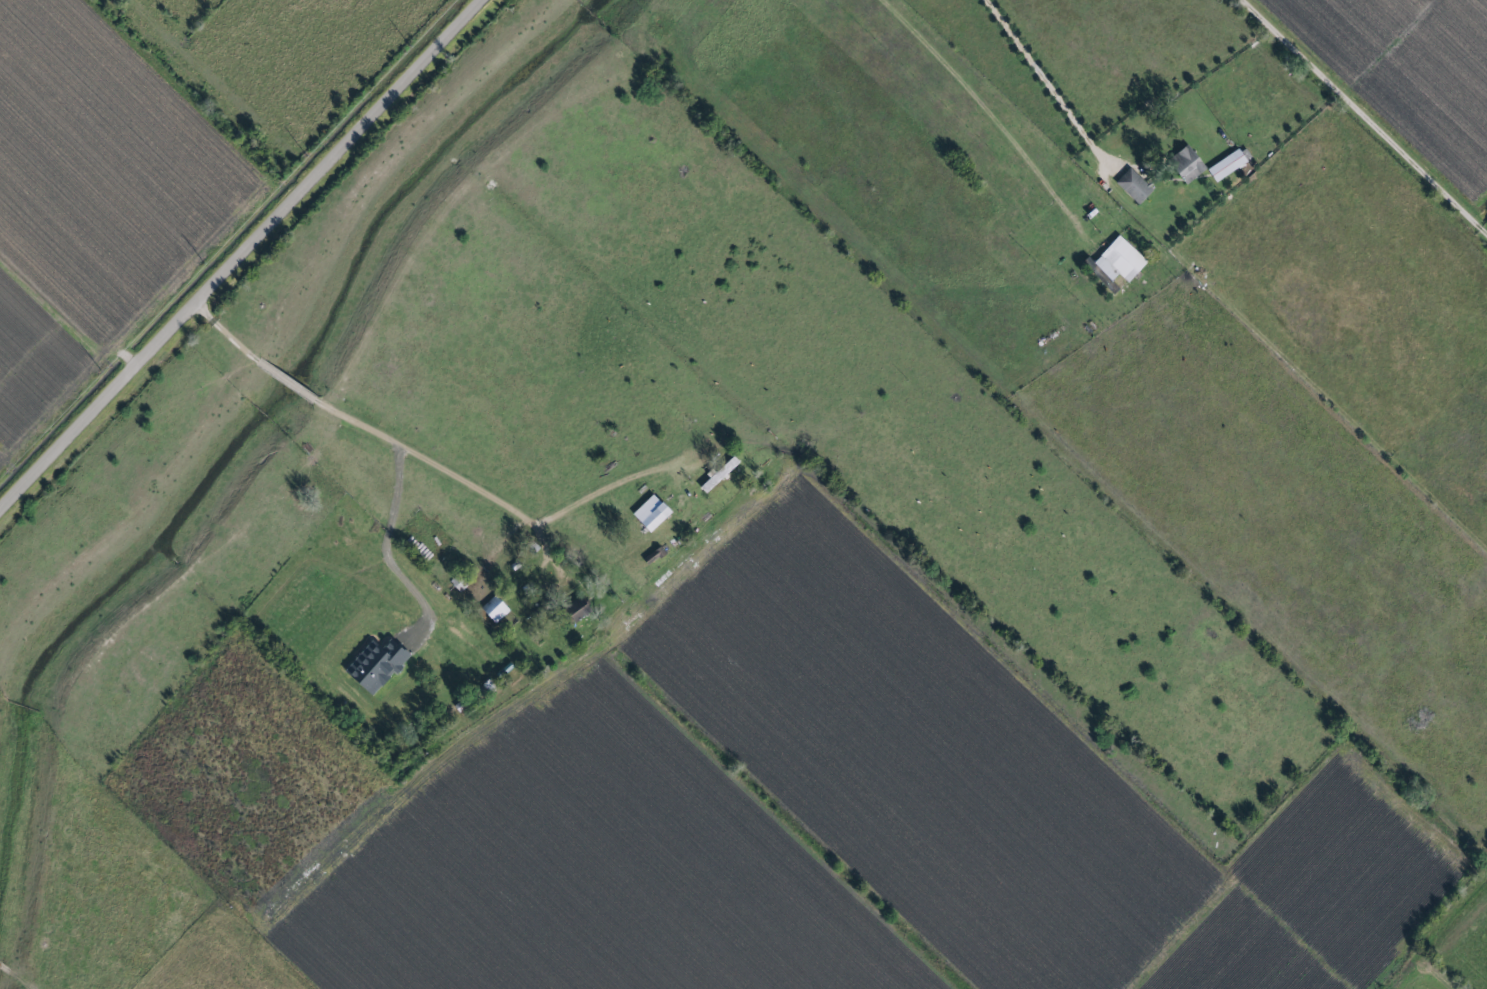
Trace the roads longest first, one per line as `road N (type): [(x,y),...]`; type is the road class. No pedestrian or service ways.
road 1 (residential): [(0,509),(482,0)]
road 2 (residential): [(198,300),(282,373),(536,529),(670,463)]
road 3 (residential): [(1245,0),(1486,232)]
road 4 (residential): [(993,0),(1120,177)]

